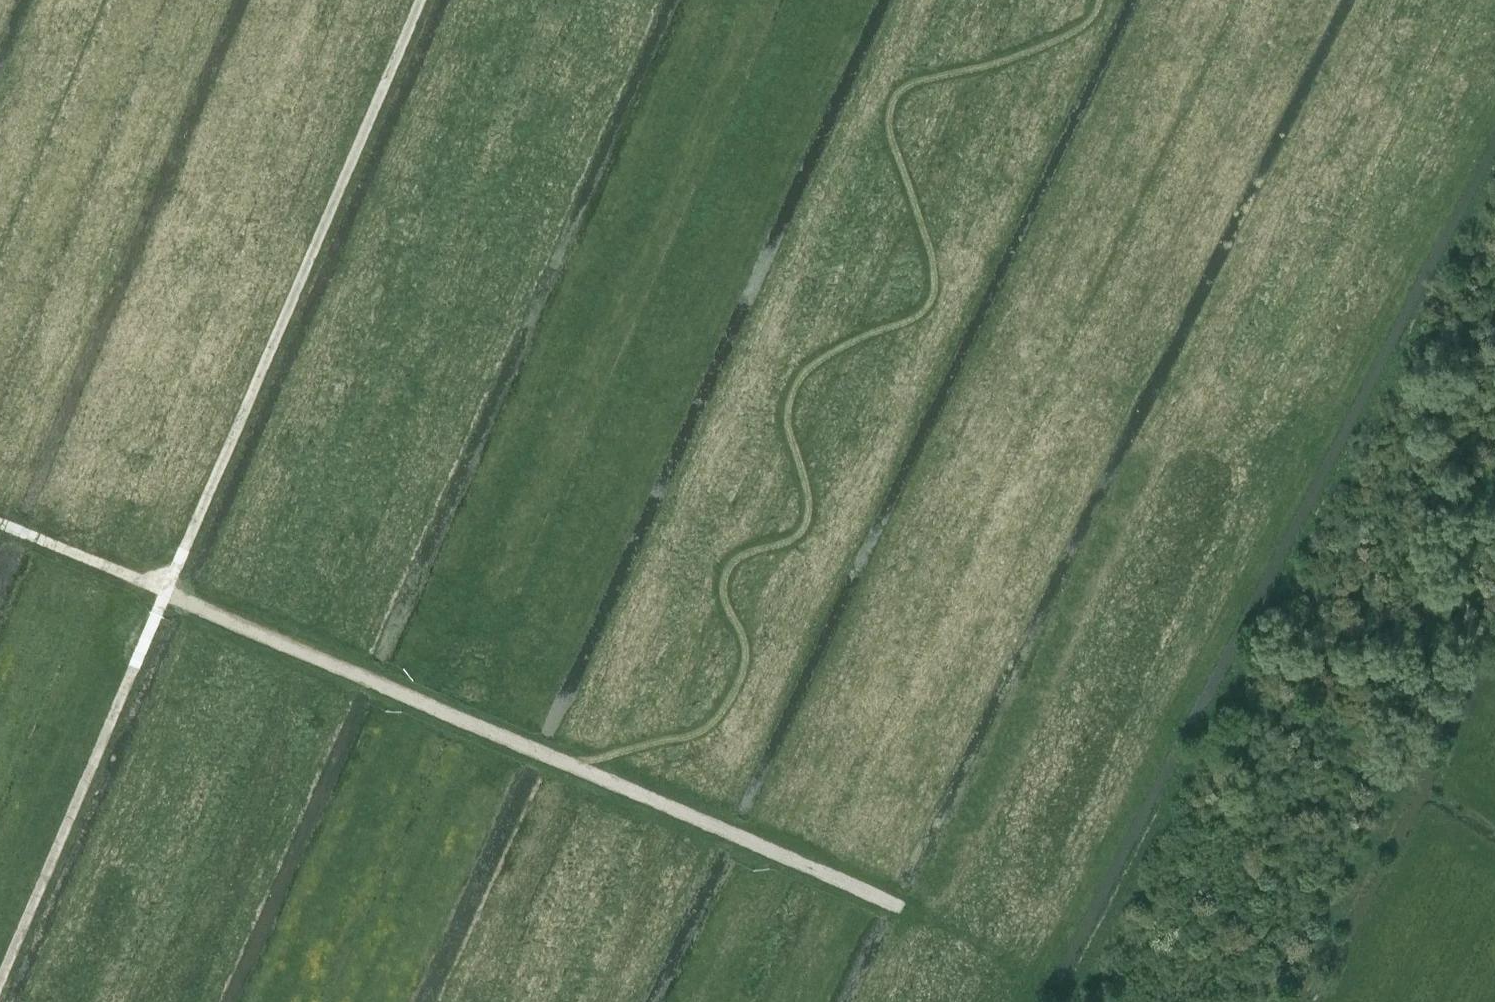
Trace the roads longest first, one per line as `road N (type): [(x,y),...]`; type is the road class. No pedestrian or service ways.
road 1 (track): [(420,0),(0,984)]
road 2 (track): [(0,532),(164,600)]

